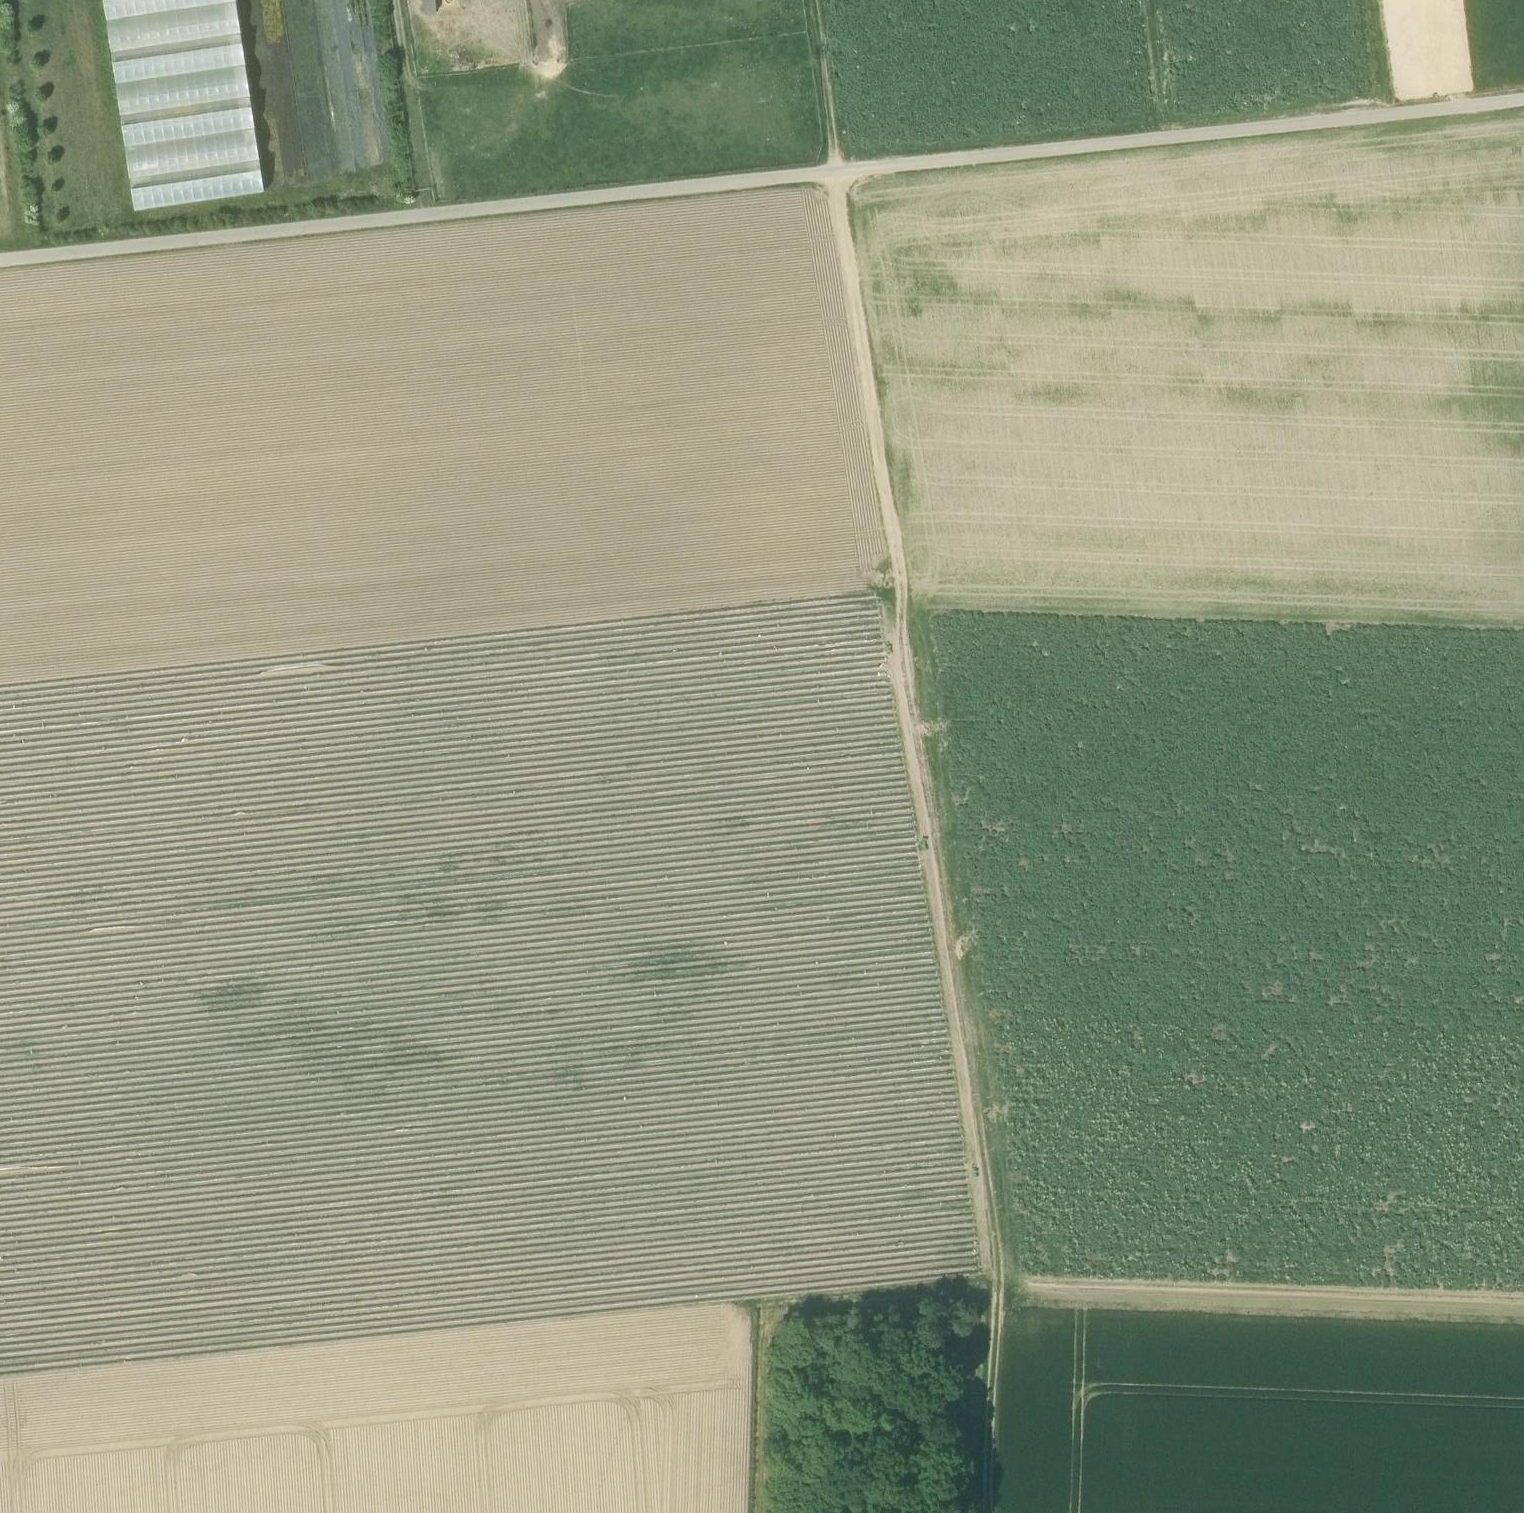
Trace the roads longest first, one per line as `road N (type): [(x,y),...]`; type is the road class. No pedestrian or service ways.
road 1 (track): [(0,258),(1523,99)]
road 2 (track): [(834,172),(810,0)]

